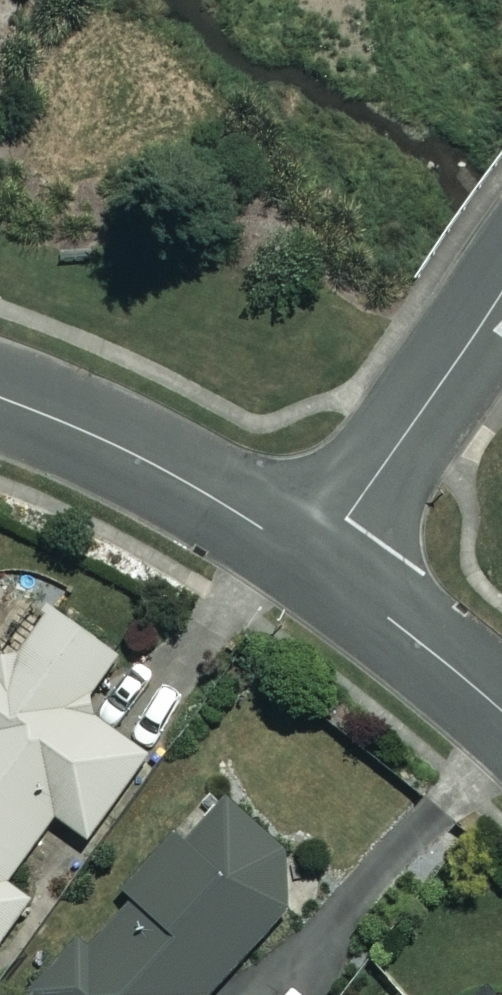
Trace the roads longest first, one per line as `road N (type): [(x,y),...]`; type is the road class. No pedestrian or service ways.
road 1 (residential): [(316,557),(145,460),(0,397)]
road 2 (residential): [(501,298),(316,557)]
road 3 (residential): [(501,711),(316,557)]

